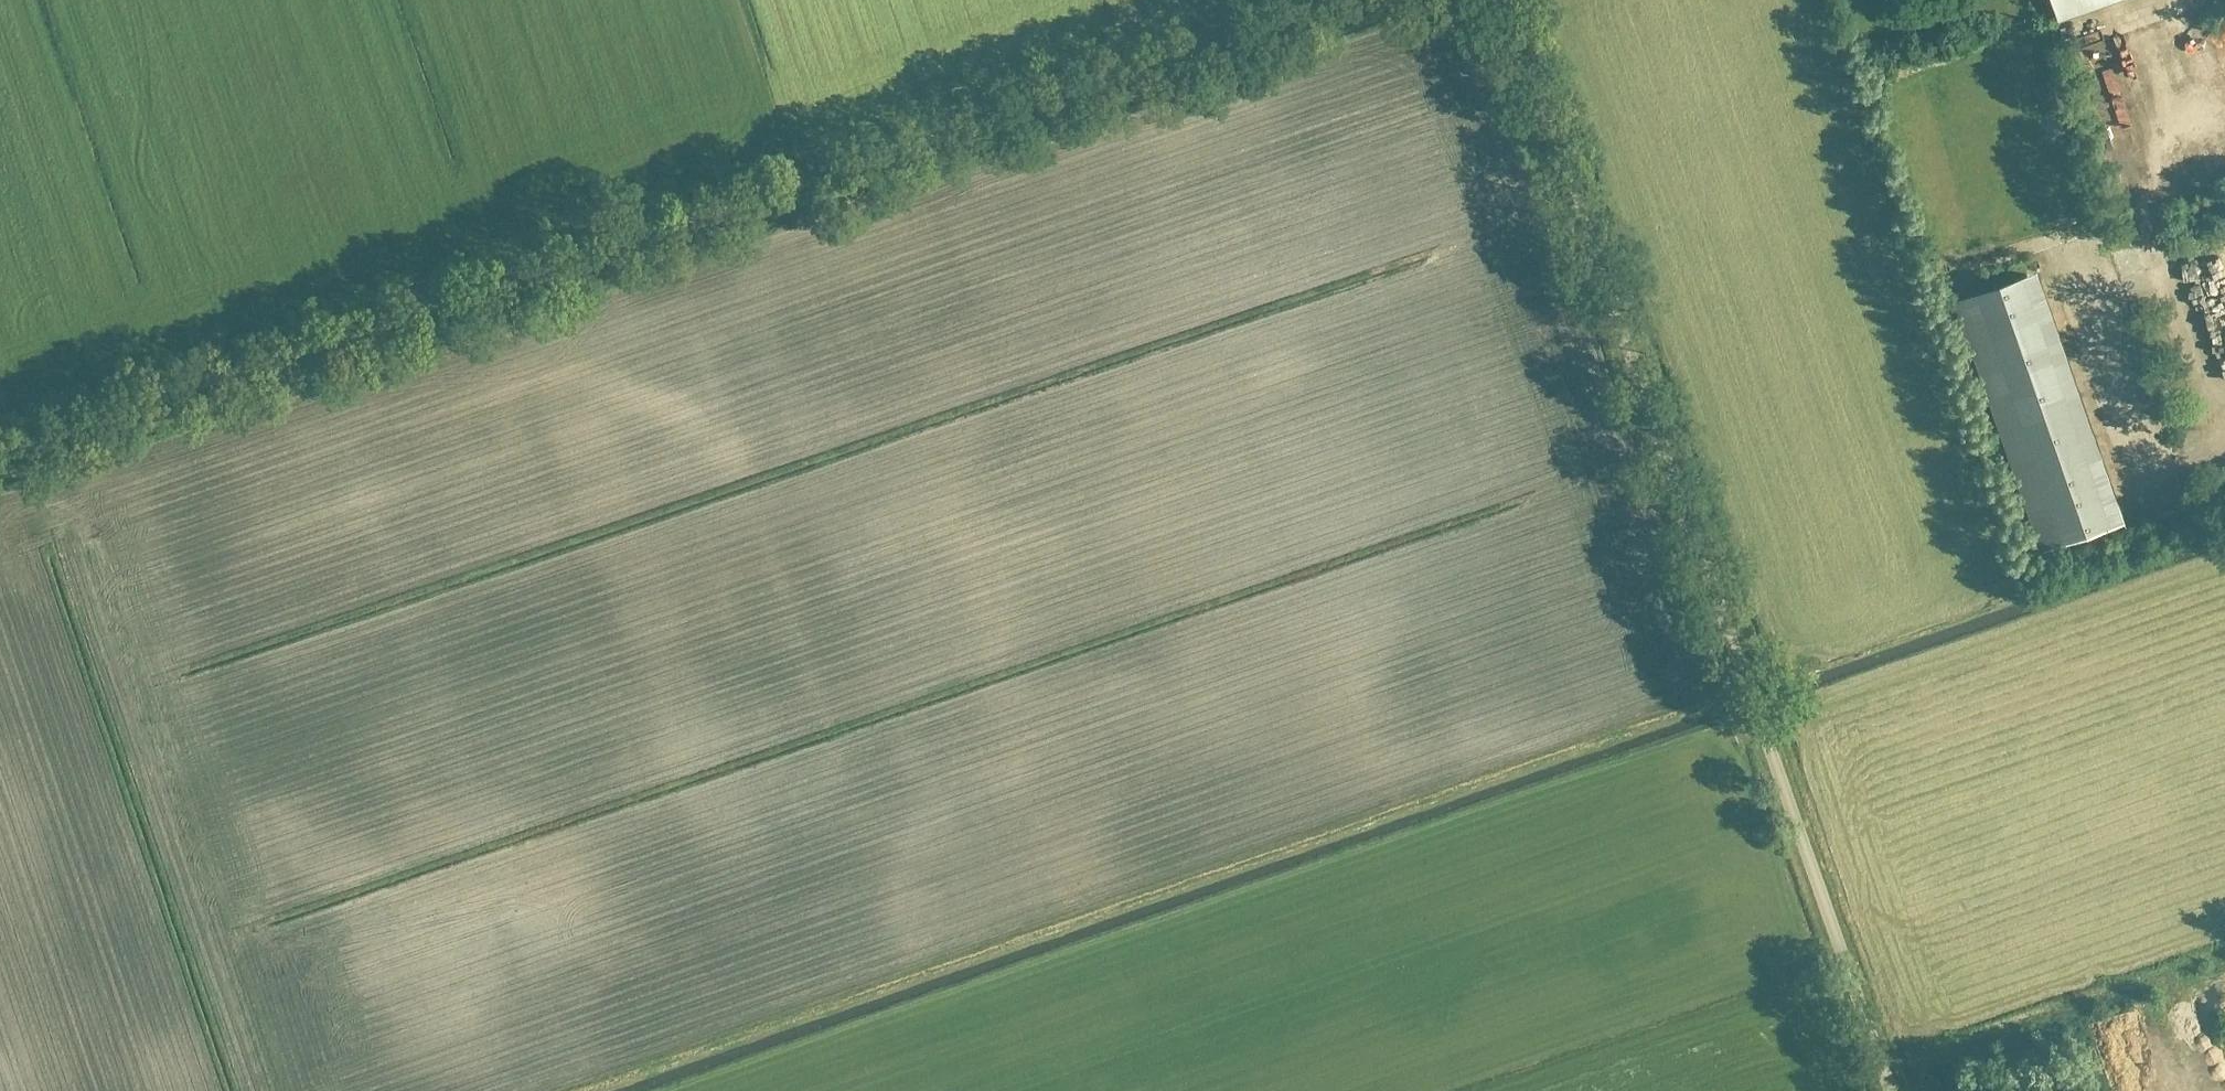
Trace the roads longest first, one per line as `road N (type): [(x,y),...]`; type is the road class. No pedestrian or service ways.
road 1 (unclassified): [(0,444),(1345,0)]
road 2 (unclassified): [(1893,1090),(1511,0)]

